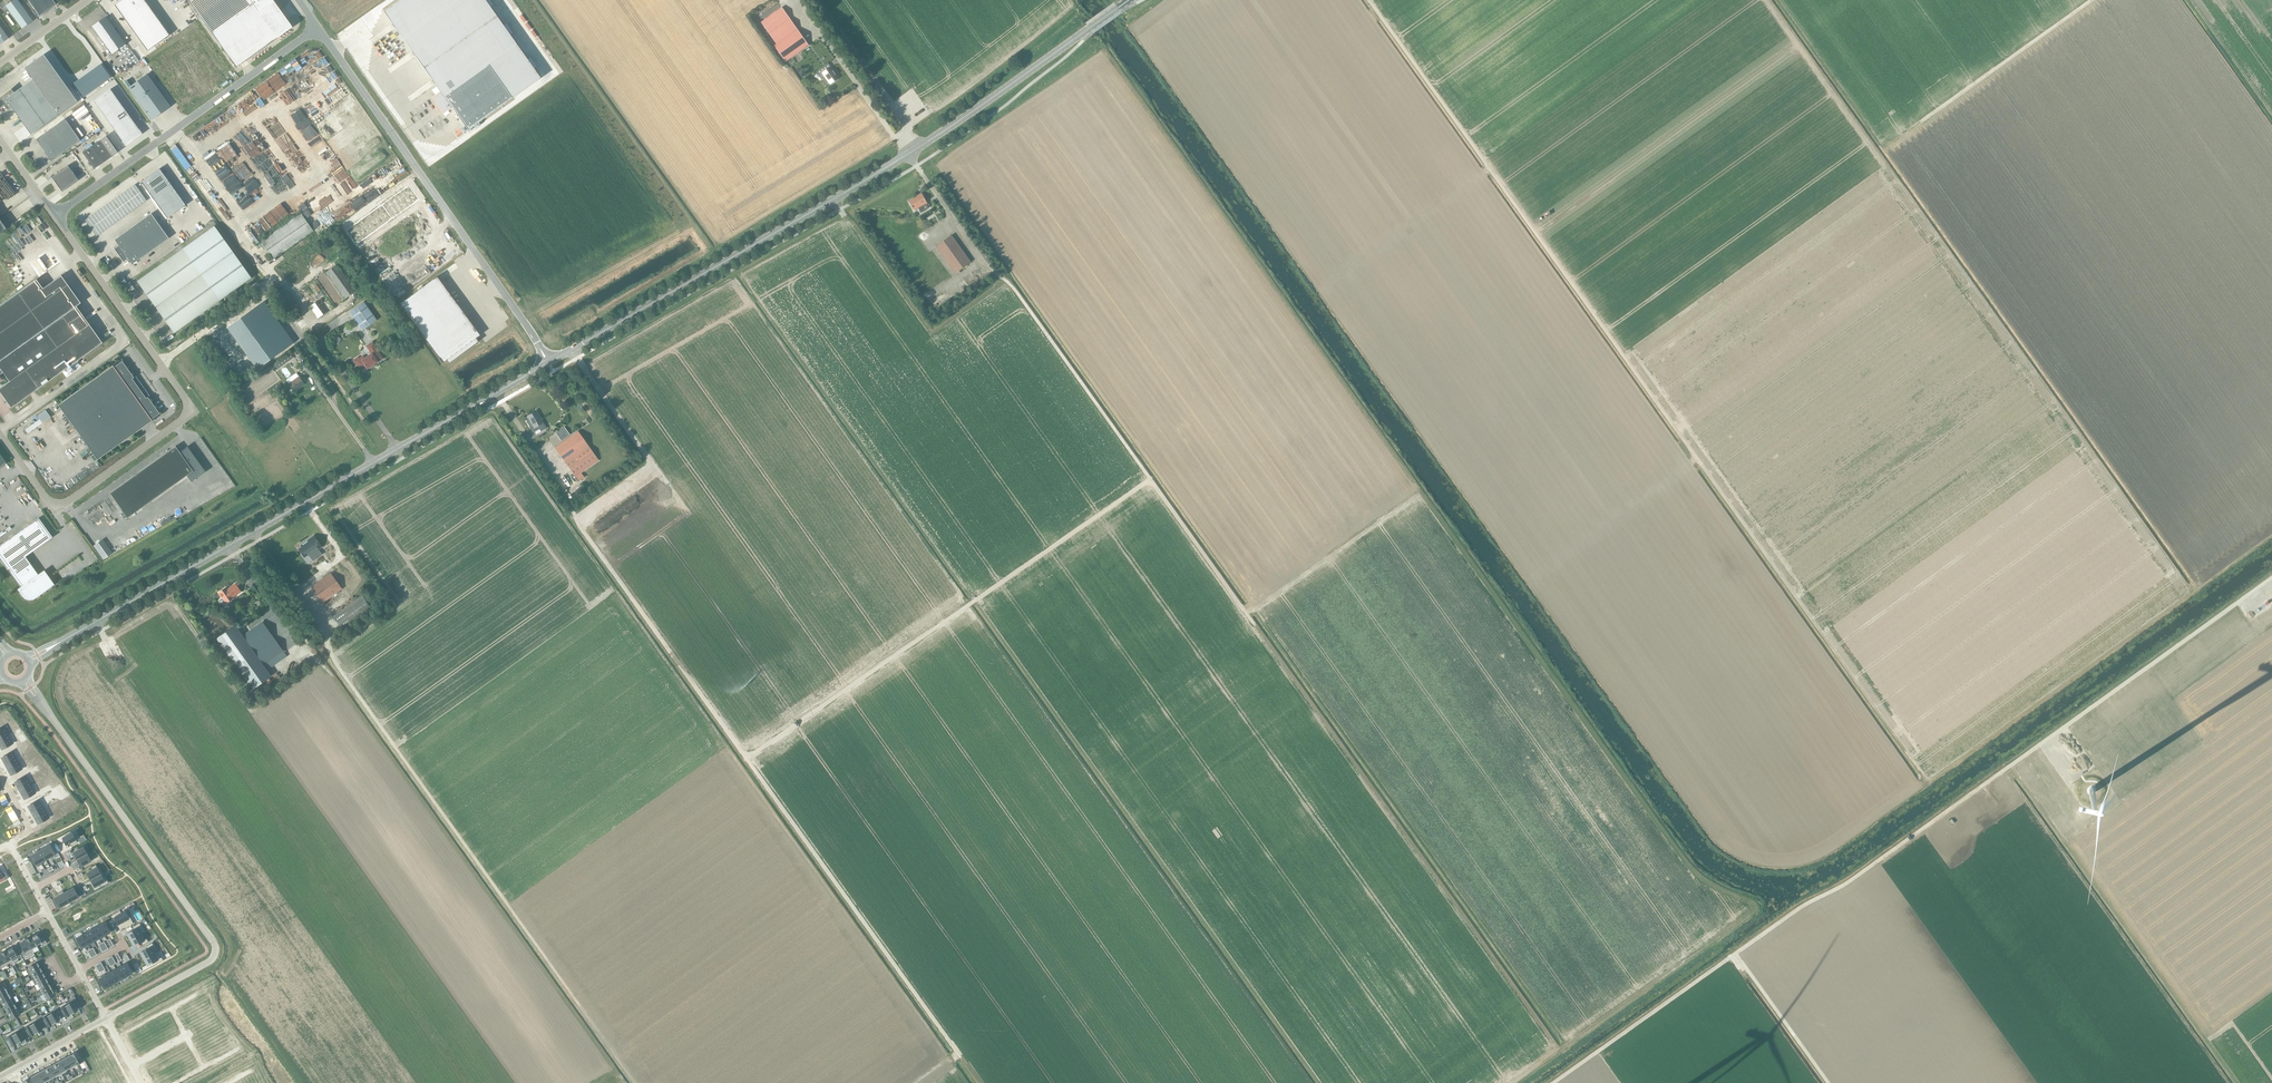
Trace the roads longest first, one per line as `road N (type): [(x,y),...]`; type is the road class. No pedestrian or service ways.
road 1 (secondary): [(551,362),(938,136),(1129,0)]
road 2 (secondary): [(55,646),(551,362)]
road 3 (unclassified): [(551,362),(318,27)]
road 4 (unclassified): [(56,215),(318,27)]
road 5 (tertiary): [(41,704),(216,953)]
road 6 (unclassified): [(188,409),(64,505),(44,497),(0,436)]
road 7 (unclassified): [(188,409),(56,215)]
road 8 (tertiary): [(106,1018),(216,953)]

